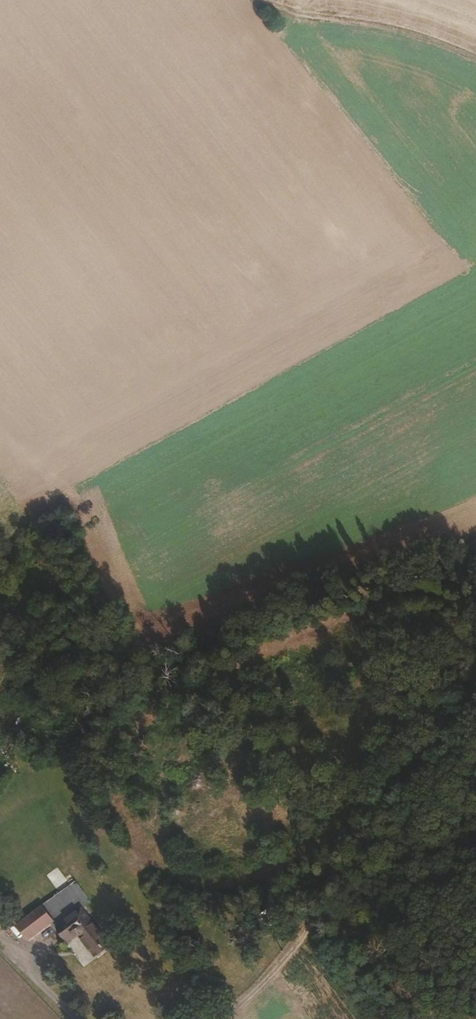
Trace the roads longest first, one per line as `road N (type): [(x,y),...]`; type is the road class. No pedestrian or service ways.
road 1 (track): [(221,1018),(281,960),(349,860),(446,782),(475,742)]
road 2 (track): [(267,0),(431,41),(475,61)]

